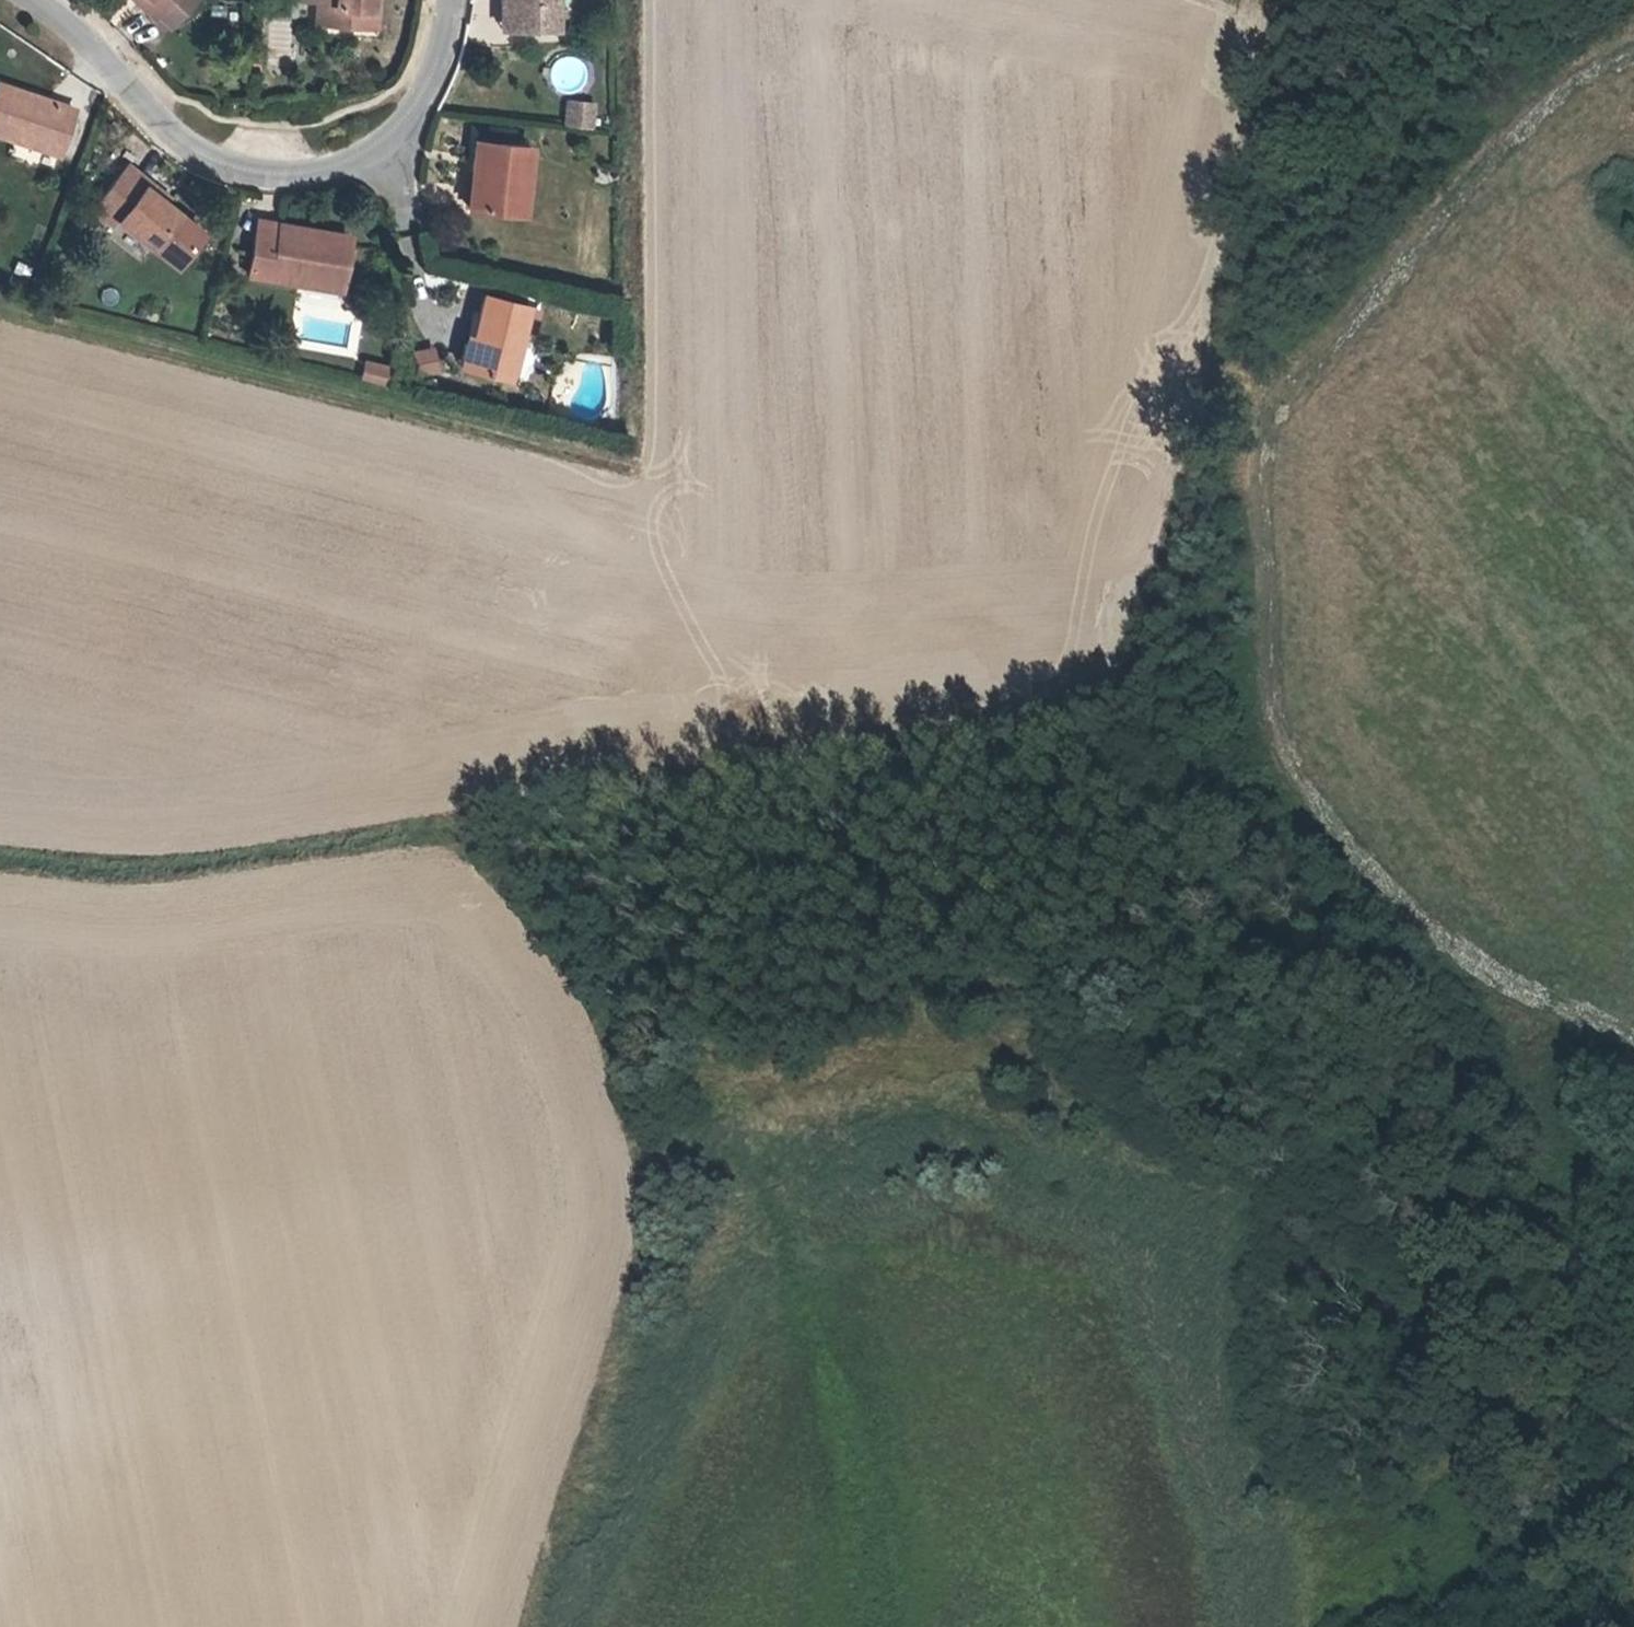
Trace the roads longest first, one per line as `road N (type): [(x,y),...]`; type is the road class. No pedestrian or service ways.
road 1 (residential): [(35,0),(112,68),(189,157),(308,176),(387,156),(437,62),(442,0)]

